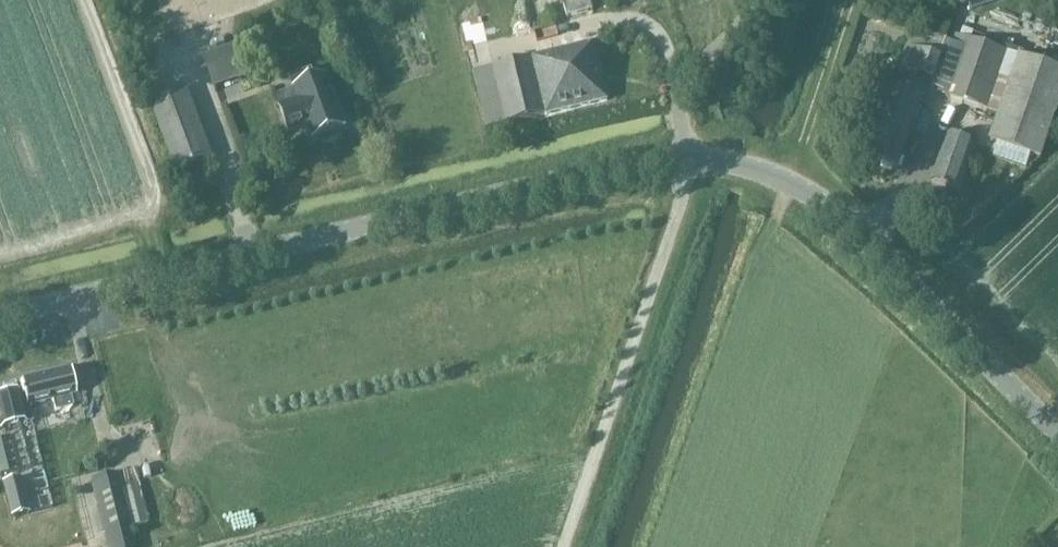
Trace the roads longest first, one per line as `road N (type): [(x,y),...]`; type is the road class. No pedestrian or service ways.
road 1 (unclassified): [(0,319),(687,160),(764,172),(845,224),(1057,441)]

